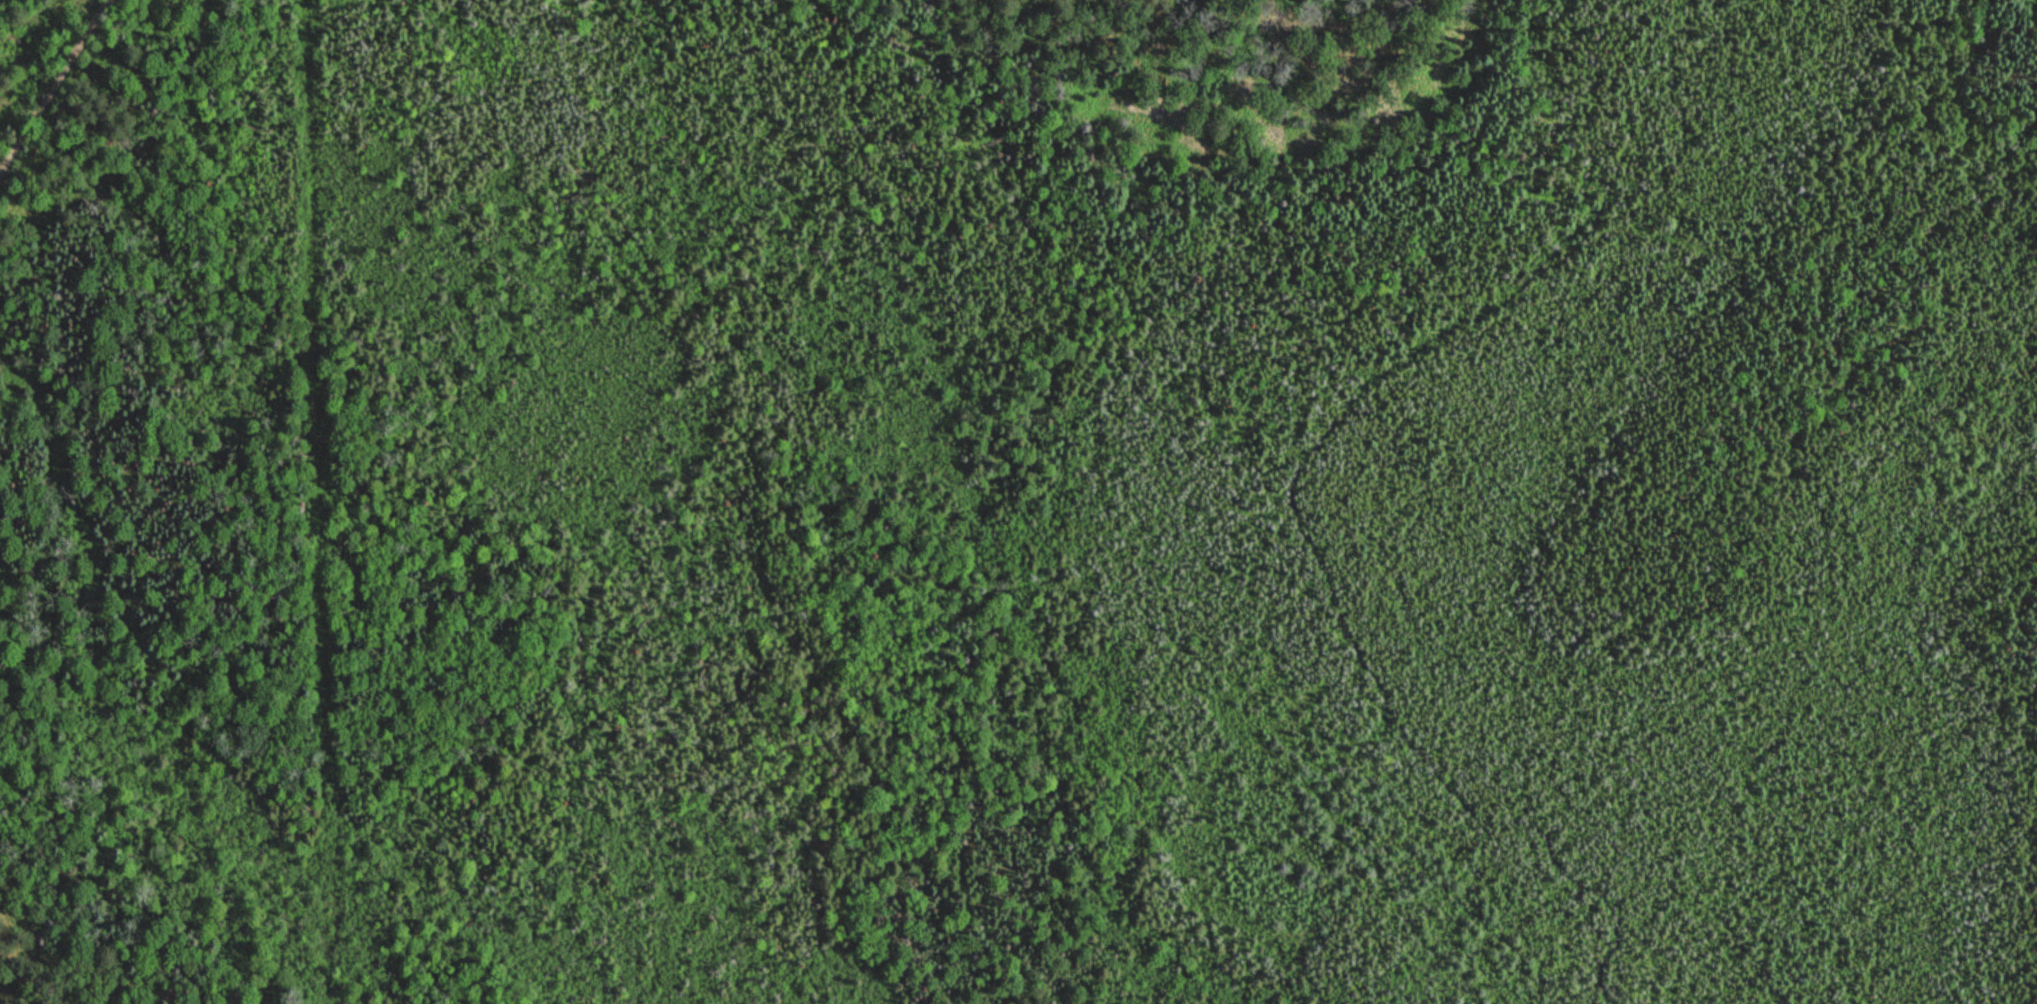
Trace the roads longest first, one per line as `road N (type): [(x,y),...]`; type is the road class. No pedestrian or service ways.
road 1 (residential): [(116,0),(0,179)]

